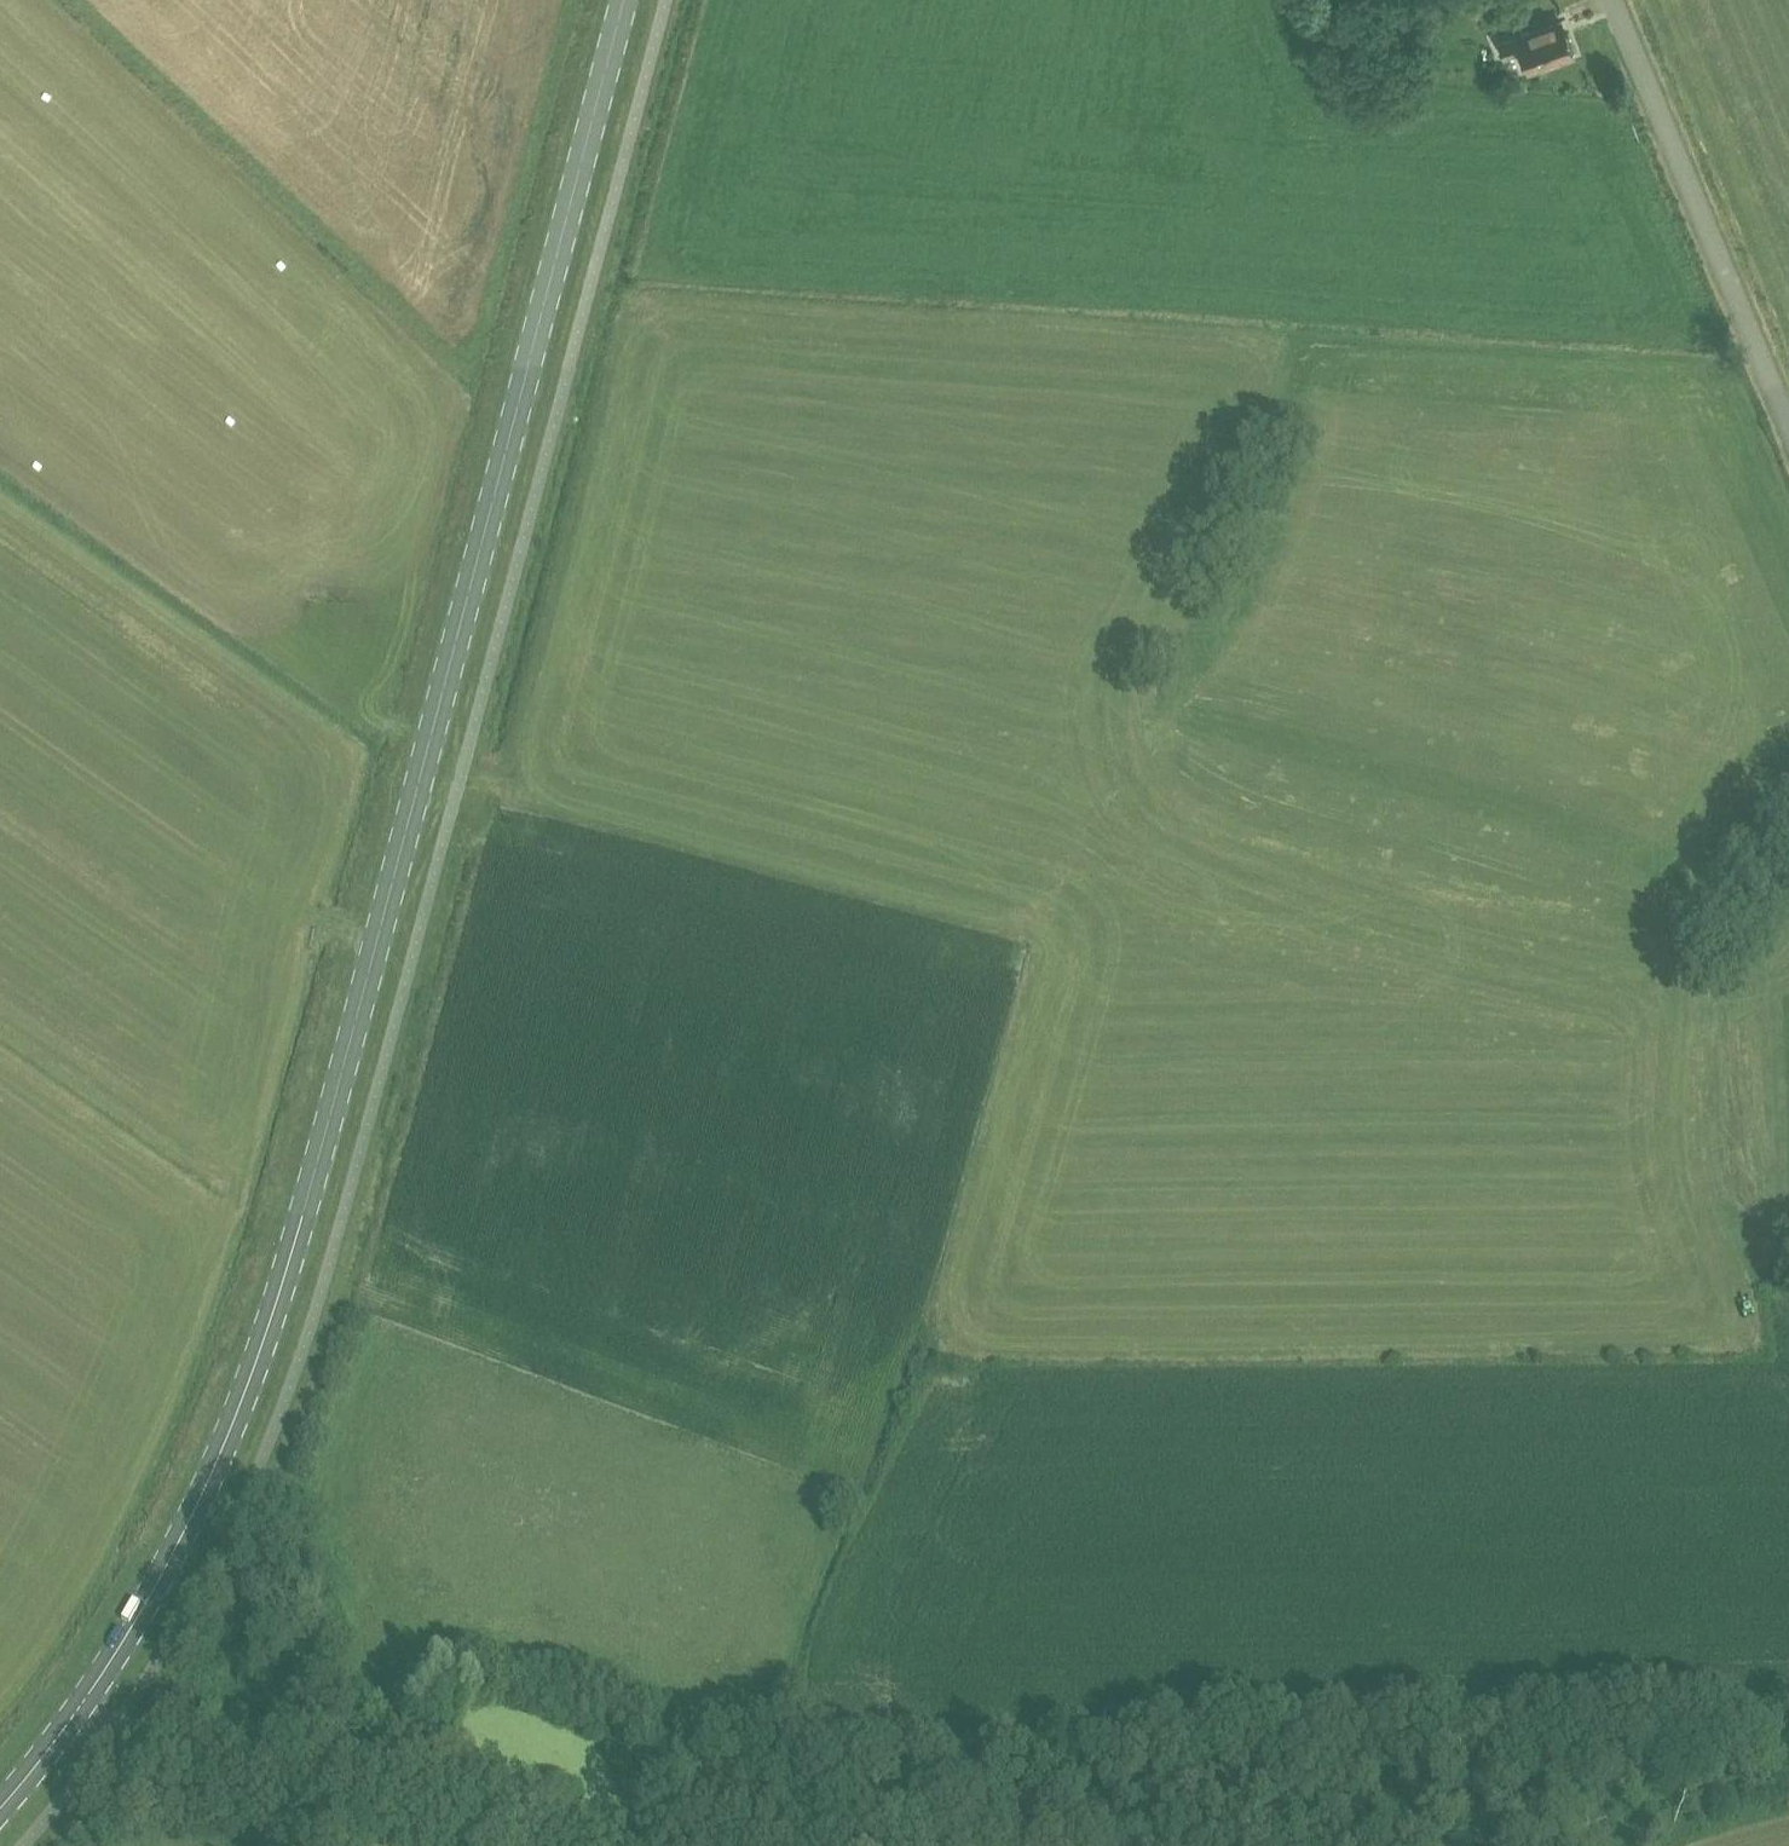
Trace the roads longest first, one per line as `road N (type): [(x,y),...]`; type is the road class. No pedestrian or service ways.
road 1 (secondary): [(0,1808),(75,1718),(153,1600),(214,1481),(270,1337),(627,0)]
road 2 (unclassified): [(1788,428),(1606,0)]
road 3 (track): [(472,1845),(323,1772),(121,1724),(86,1702)]
road 4 (track): [(1788,1773),(1754,1771),(1564,1845)]

